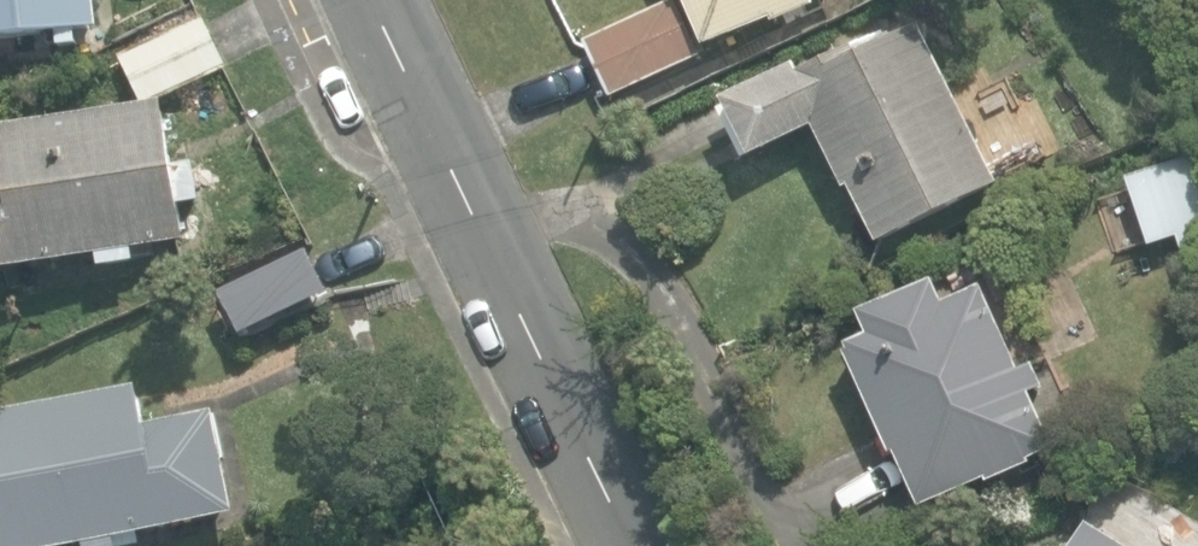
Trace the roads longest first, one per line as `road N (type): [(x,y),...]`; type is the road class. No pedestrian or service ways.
road 1 (residential): [(371,0),(631,545)]

